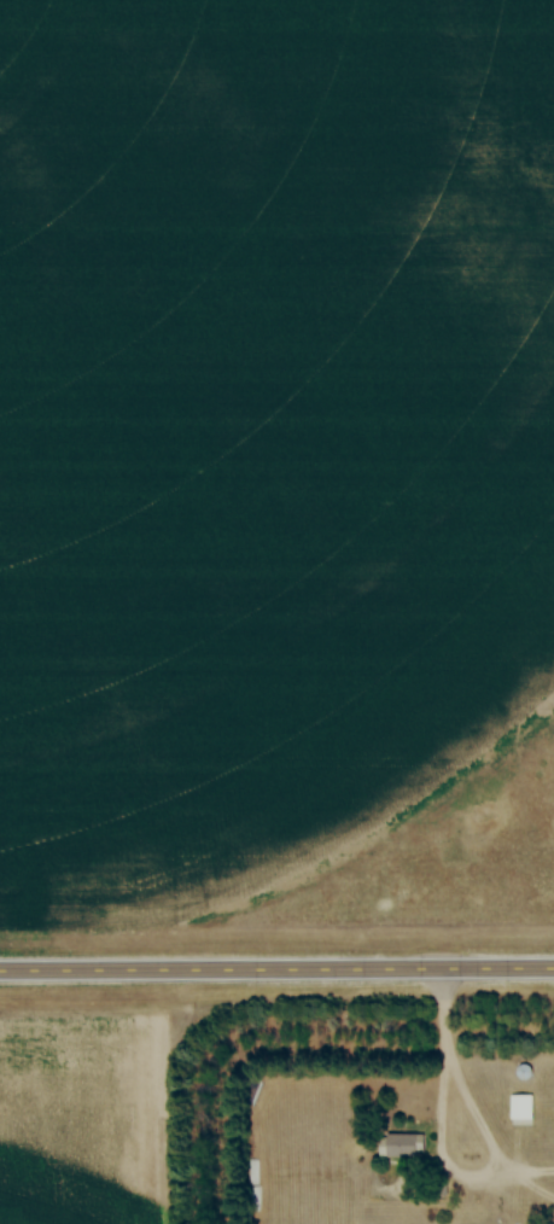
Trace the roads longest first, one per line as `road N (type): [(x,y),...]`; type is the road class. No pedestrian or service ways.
road 1 (primary): [(0,973),(553,971)]

